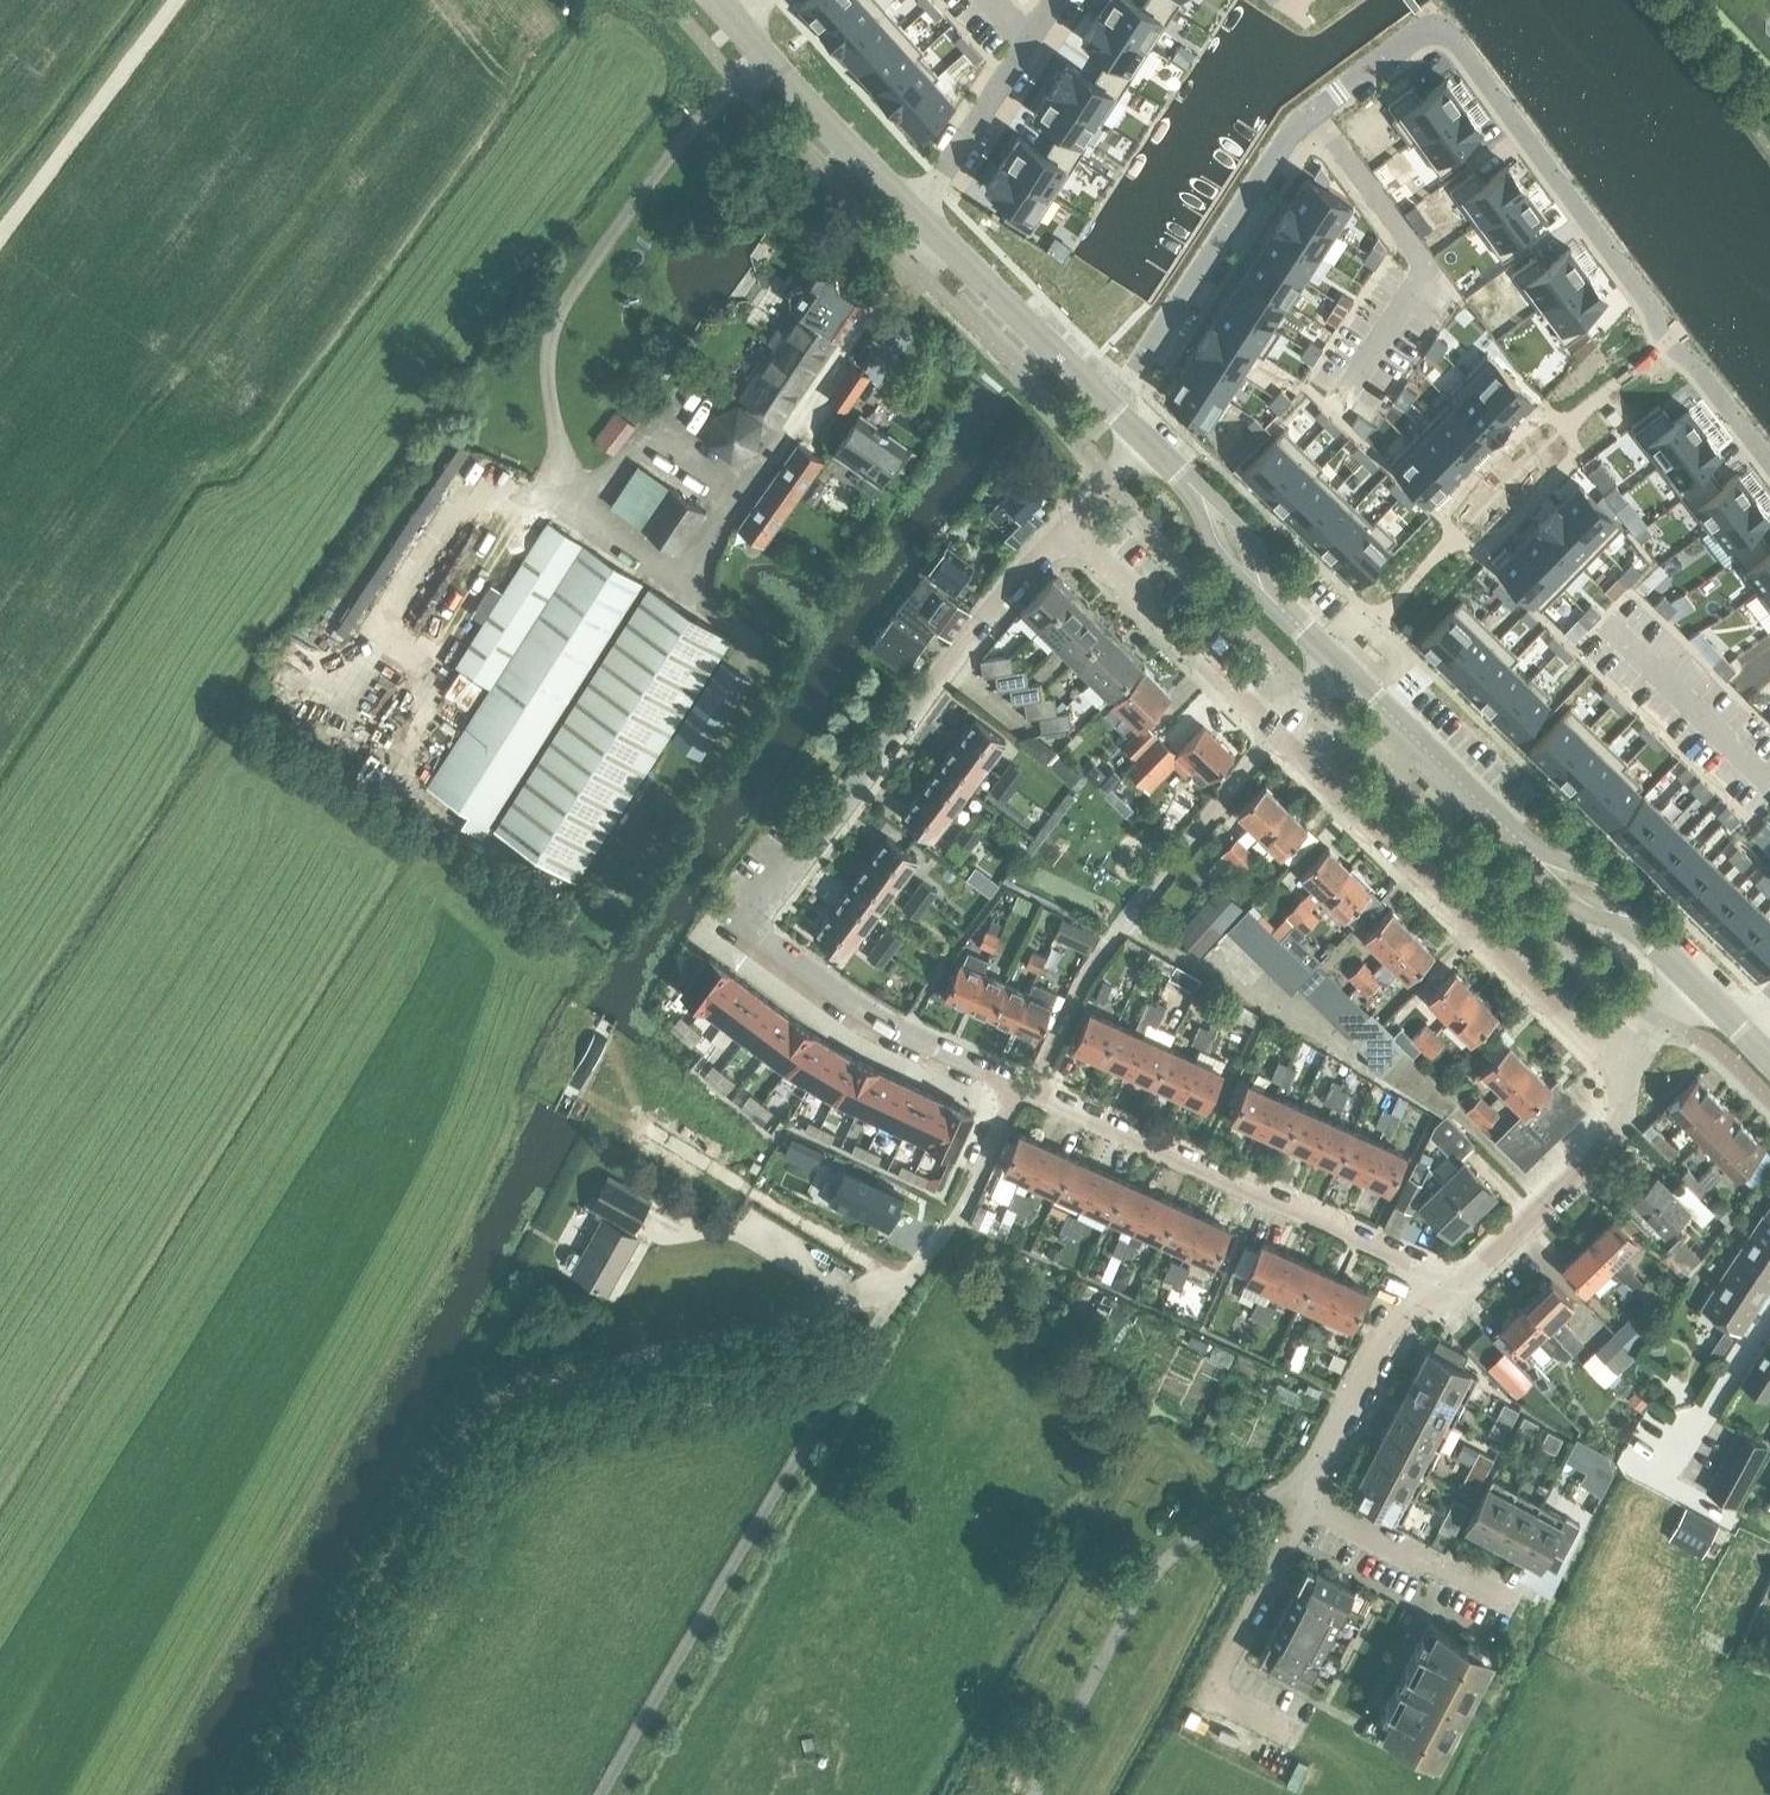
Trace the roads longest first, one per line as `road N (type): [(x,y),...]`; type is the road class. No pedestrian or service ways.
road 1 (residential): [(1111,406),(1340,93),(1414,38),(1448,31),(1667,341)]
road 2 (residential): [(1028,1089),(888,1025),(757,935),(759,909),(1060,530)]
road 3 (residential): [(1625,1071),(1276,732)]
road 4 (residential): [(1667,341),(1338,665)]
road 5 (residential): [(1426,1268),(1028,1089)]
road 6 (residential): [(1028,1089),(1099,959),(1276,732)]
road 7 (residential): [(1426,1268),(1454,1277),(1481,1270),(1614,1137),(1625,1071)]
road 8 (residential): [(1304,1496),(1211,1687),(1293,1729)]
road 9 (residential): [(1276,732),(1060,530)]
road 10 (tertiary): [(1540,860),(1338,665)]
road 11 (tertiary): [(1111,406),(916,209)]
road 12 (tertiary): [(916,209),(733,17)]
road 13 (residential): [(1304,1496),(1426,1268)]
road 14 (residential): [(1056,0),(916,209)]
road 15 (residential): [(1522,1604),(1304,1496)]
road 16 (residential): [(895,1283),(960,1211),(1028,1089)]
road 17 (residential): [(1667,341),(1769,464)]
road 18 (residential): [(1060,530),(1148,443)]
road 19 (tertiary): [(1266,589),(1246,527),(1199,493)]
road 20 (tertiary): [(1199,493),(1220,555),(1266,589)]

